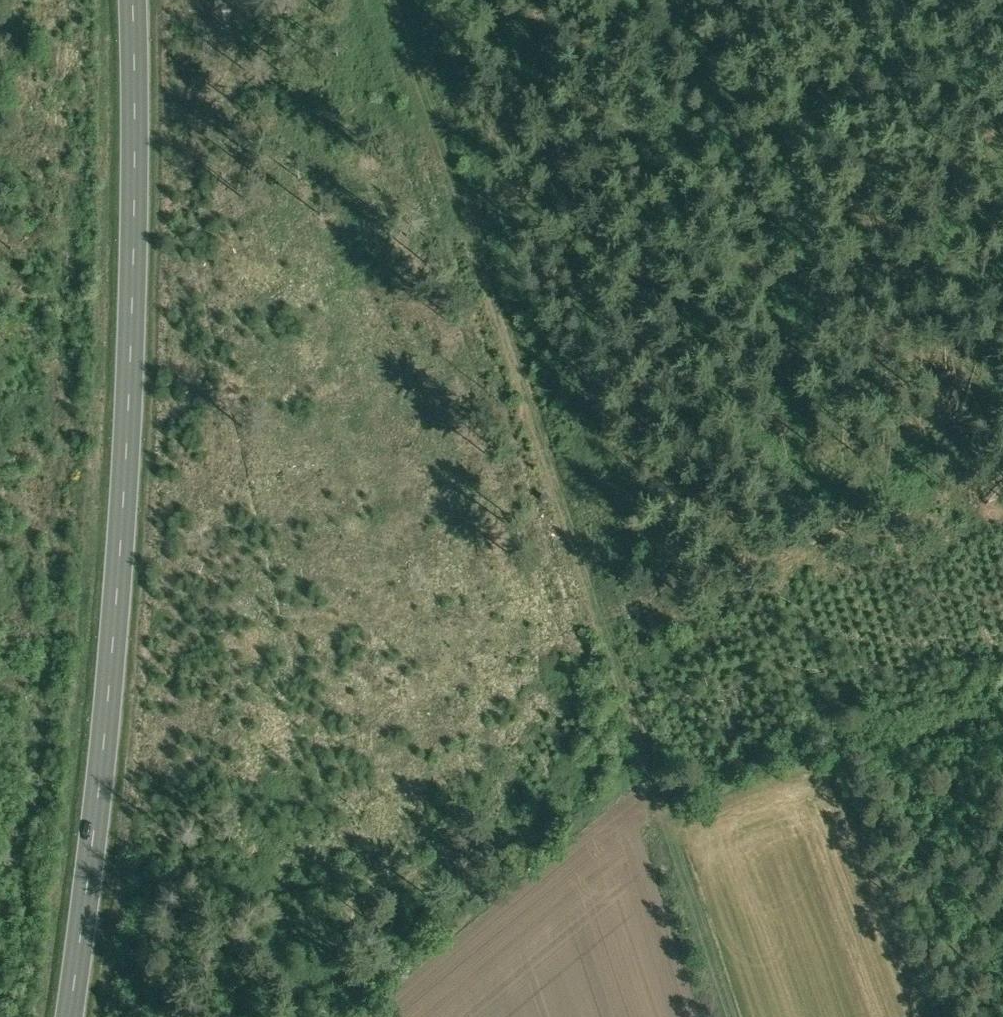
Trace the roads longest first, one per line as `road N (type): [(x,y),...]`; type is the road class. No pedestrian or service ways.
road 1 (secondary): [(132,0),(124,497),(68,1016)]
road 2 (track): [(390,0),(660,782)]

